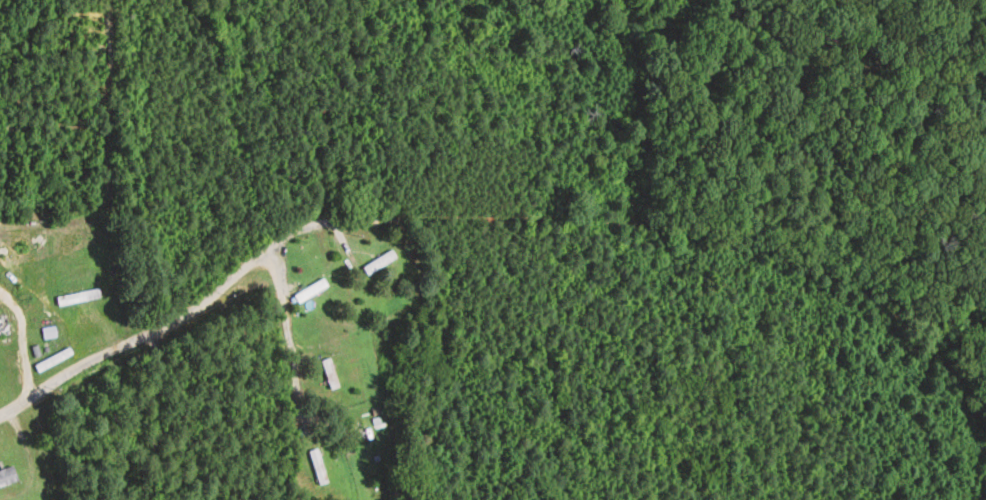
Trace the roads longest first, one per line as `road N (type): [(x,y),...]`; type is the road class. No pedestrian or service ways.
road 1 (residential): [(985,348),(947,302),(653,228),(323,222),(266,252),(215,296),(0,413)]

